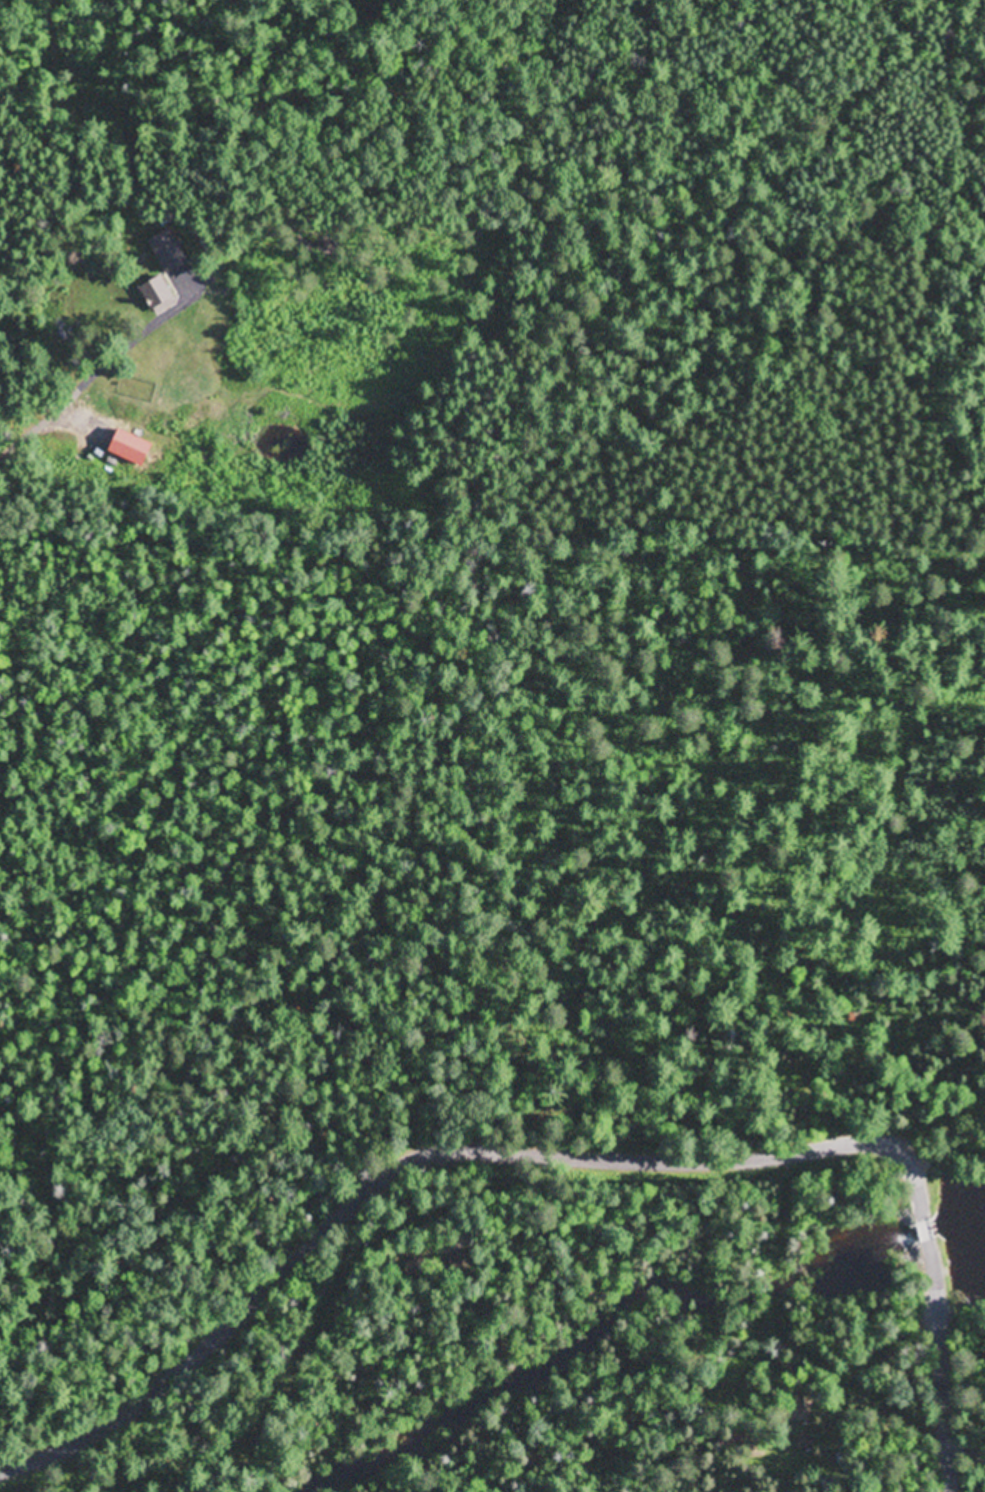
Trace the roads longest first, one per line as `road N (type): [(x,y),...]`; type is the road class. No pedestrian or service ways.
road 1 (residential): [(928,1225),(916,1155),(888,1138),(657,1160),(450,1149),(387,1178),(143,1402),(89,1437),(0,1466)]
road 2 (residential): [(957,1491),(942,1274),(931,1232)]

